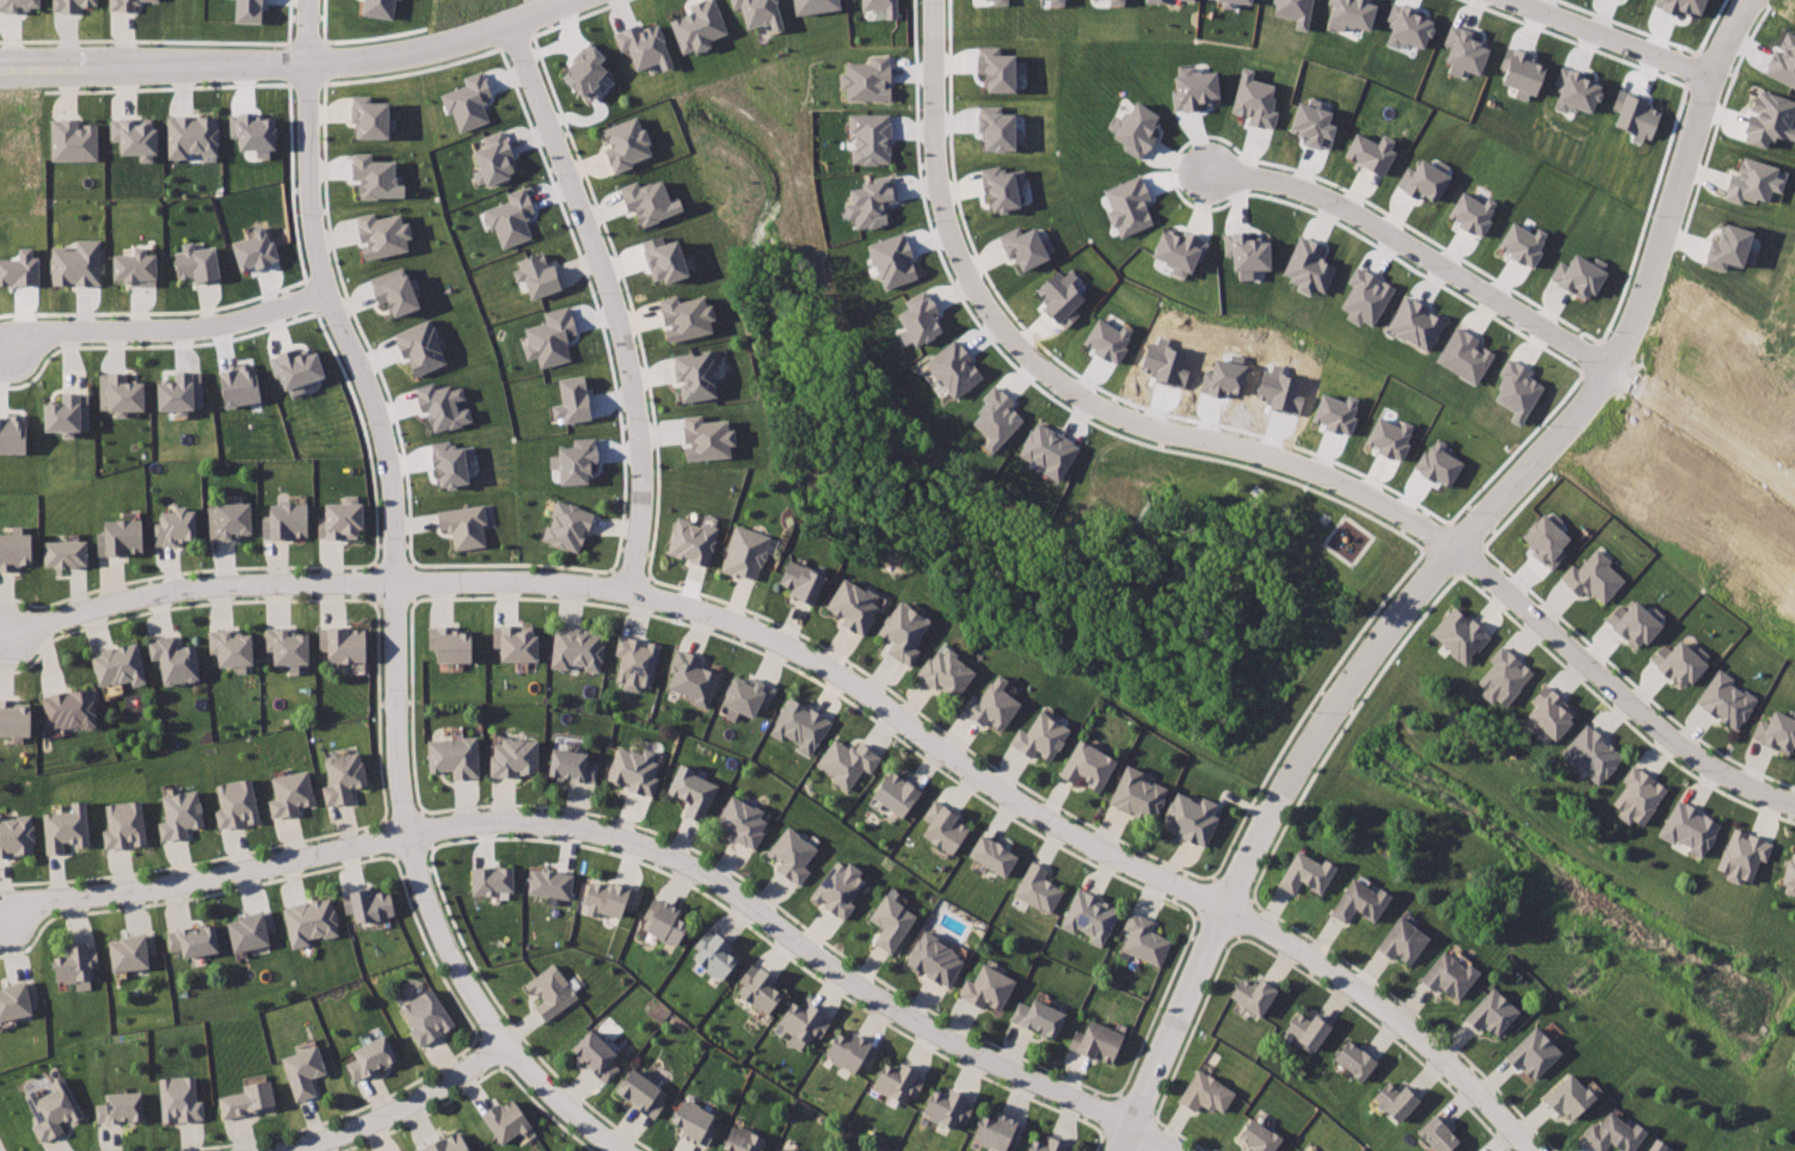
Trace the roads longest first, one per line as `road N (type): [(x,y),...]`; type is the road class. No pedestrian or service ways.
road 1 (residential): [(11,638),(115,602),(248,584),(585,585),(739,624),(846,682),(1021,807),(1301,952),(1408,1030),(1532,1150)]
road 2 (residential): [(1117,1150),(1287,776),(1393,620),(1607,370),(1672,218),(1709,72),(1756,0)]
road 3 (residential): [(305,0),(309,222),(386,456),(395,763),(422,891),(467,991),(505,1044),(620,1150)]
road 4 (residential): [(2,919),(43,901),(226,875),(454,825),(566,825),(682,862),(848,981),(1127,1126)]
road 5 (residential): [(986,314),(1052,377),(1131,421),(1341,481),(1436,534),(1695,759),(1794,806)]
road 6 (residential): [(0,71),(219,73),(400,62),(579,0)]
road 7 (residential): [(625,591),(635,517),(626,365),(594,256),(504,27)]
road 8 (residential): [(1607,370),(1329,199),(1253,177),(1195,179)]
road 9 (residential): [(332,297),(220,330),(51,337),(18,356)]
road 10 (residential): [(931,0),(941,208),(986,314)]
road 11 (residential): [(289,1150),(410,1103),(505,1044)]
road 12 (residential): [(1607,370),(1794,499)]
road 13 (residential): [(1527,0),(1709,72)]

